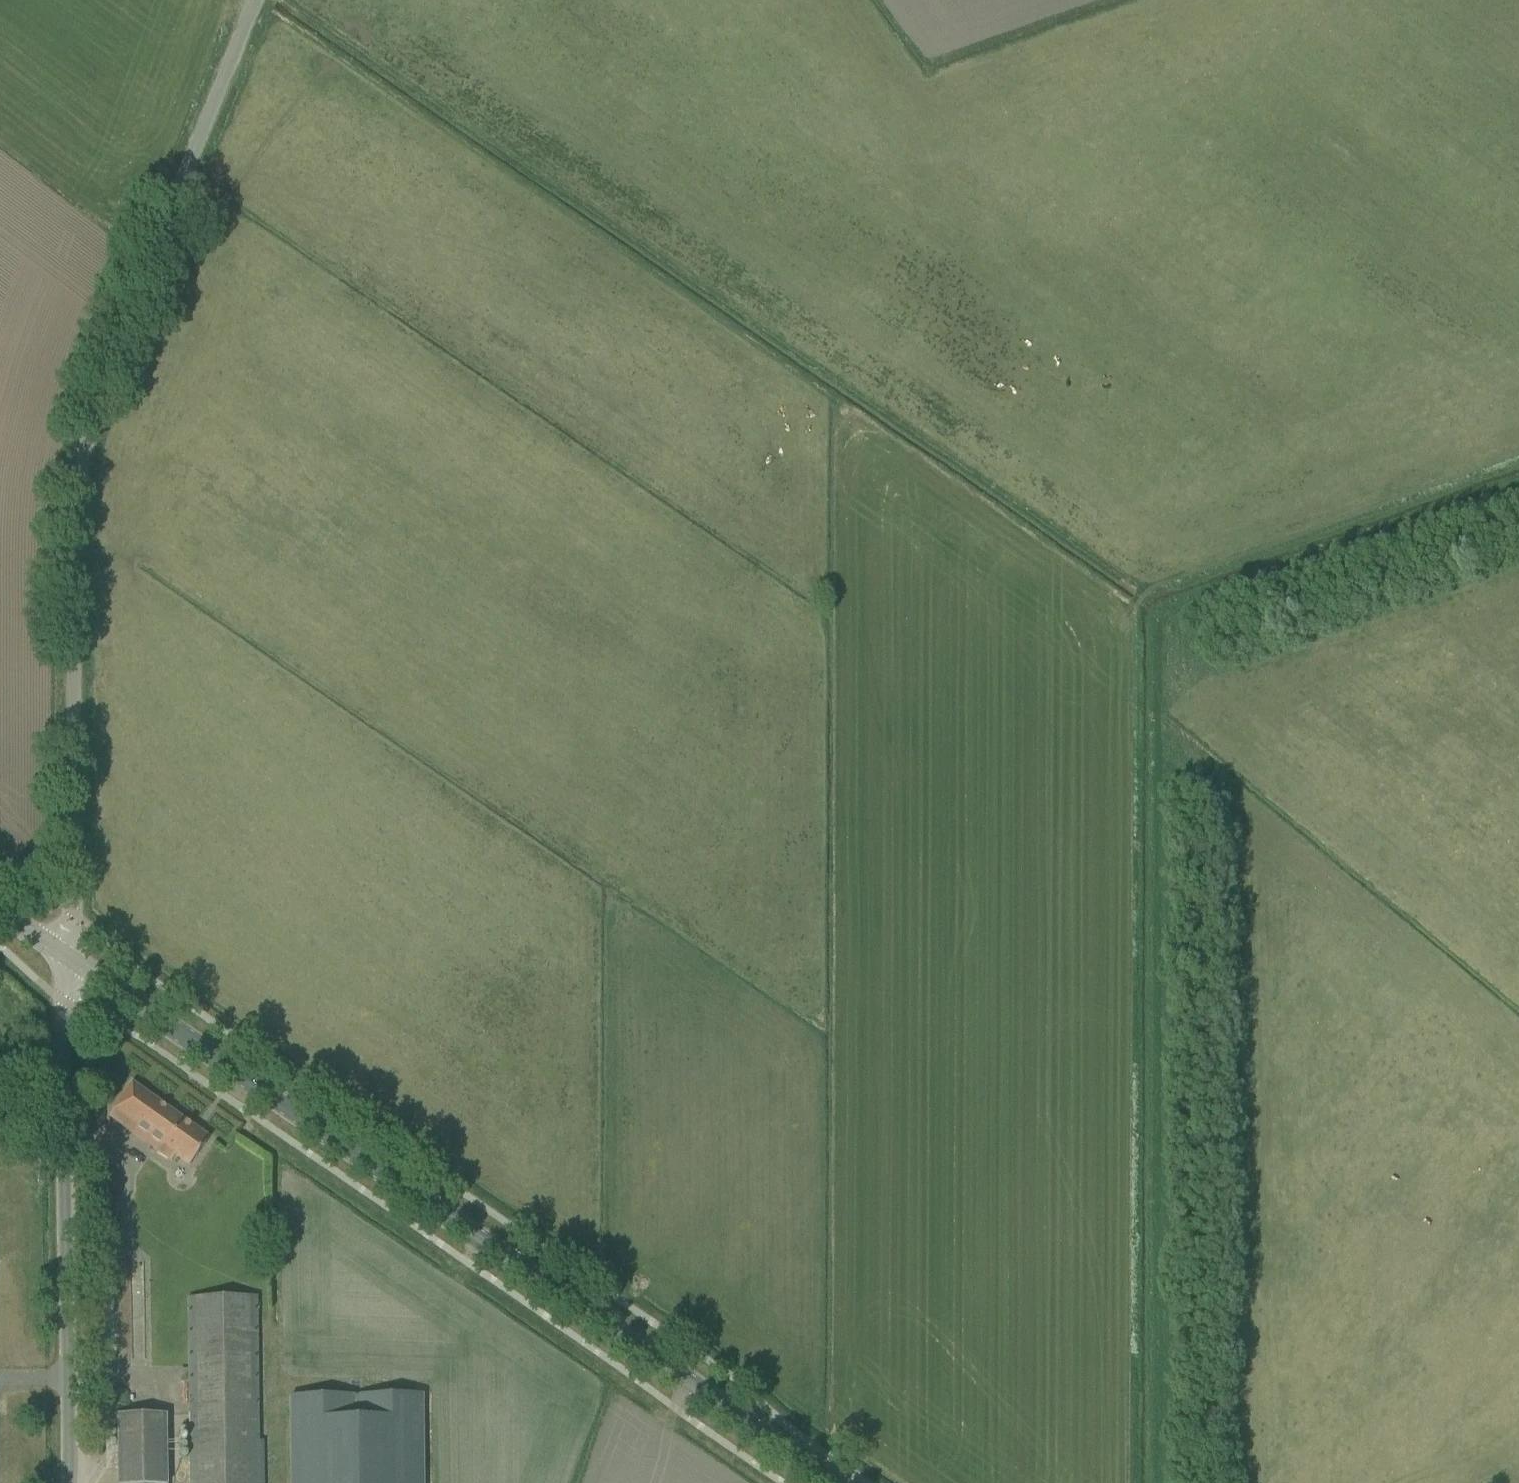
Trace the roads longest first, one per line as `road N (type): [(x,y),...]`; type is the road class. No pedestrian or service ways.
road 1 (unclassified): [(74,961),(77,533),(95,418),(260,0)]
road 2 (tertiary): [(836,1482),(74,961)]
road 3 (unclassified): [(74,1482),(65,1002),(74,961)]

